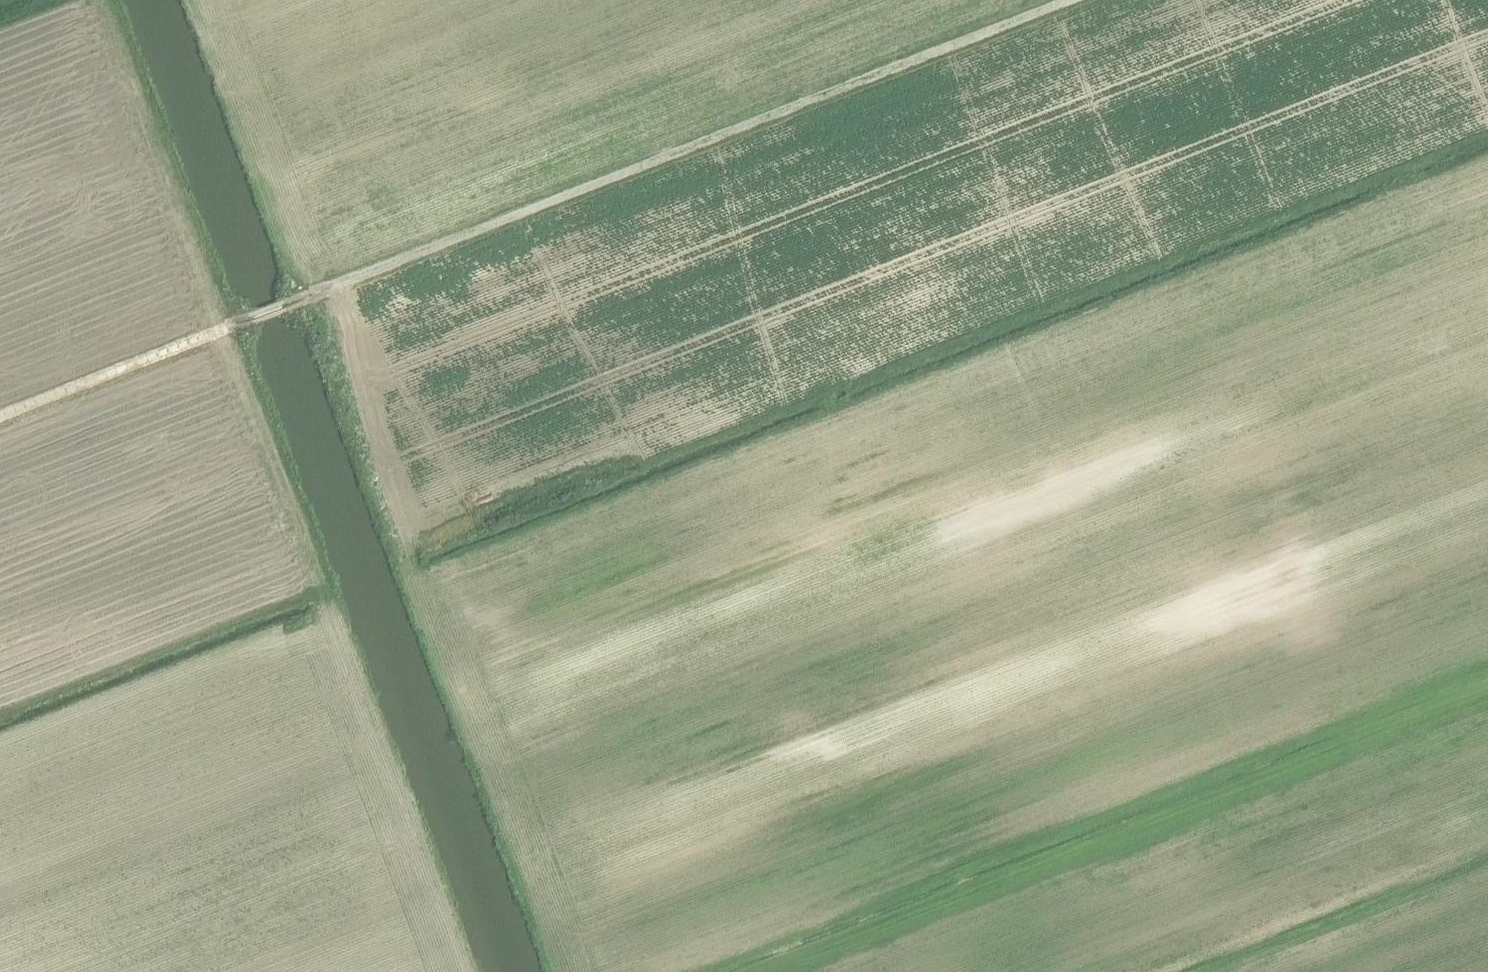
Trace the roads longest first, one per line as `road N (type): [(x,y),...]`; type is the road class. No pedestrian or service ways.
road 1 (track): [(0,418),(1072,0)]

